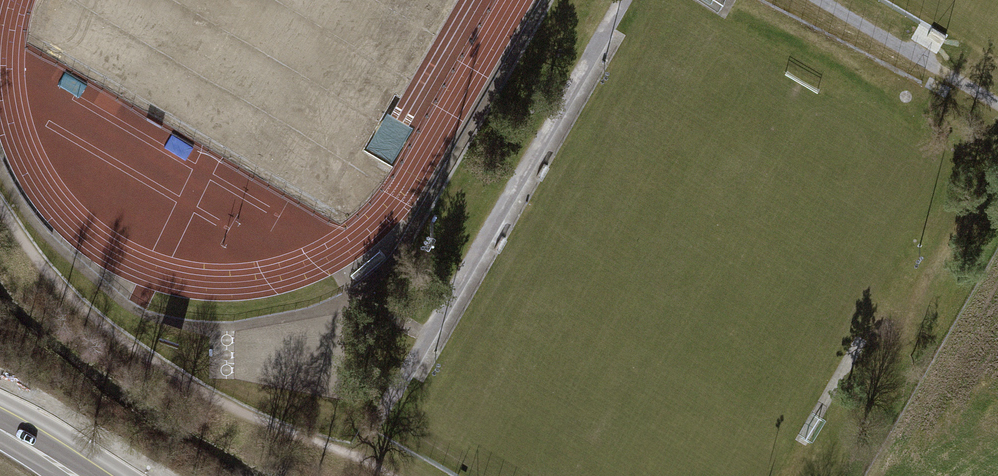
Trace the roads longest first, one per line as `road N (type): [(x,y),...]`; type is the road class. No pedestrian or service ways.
road 1 (track): [(356,465),(628,0)]
road 2 (track): [(0,209),(50,278),(123,344),(216,404),(379,475)]
road 3 (track): [(784,0),(997,112)]

